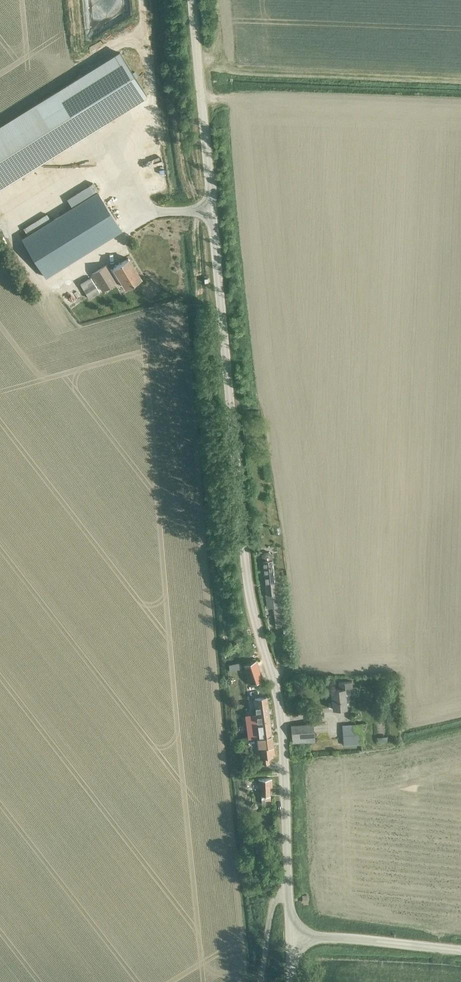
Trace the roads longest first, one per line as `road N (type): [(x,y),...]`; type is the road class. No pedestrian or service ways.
road 1 (tertiary): [(287,887),(279,747),(241,577),(187,0)]
road 2 (unclassified): [(460,952),(291,936)]

